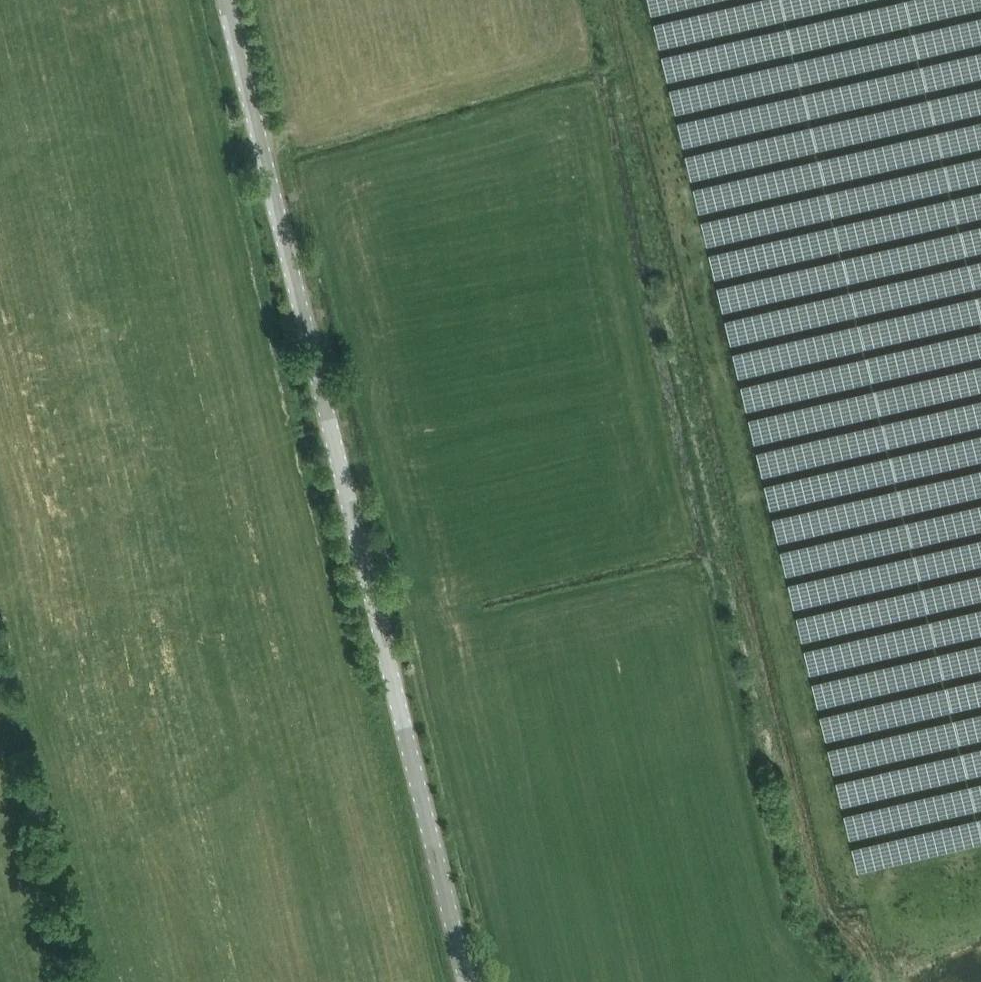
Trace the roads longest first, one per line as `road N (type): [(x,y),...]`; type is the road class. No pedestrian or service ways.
road 1 (unclassified): [(468,981),(230,0)]

